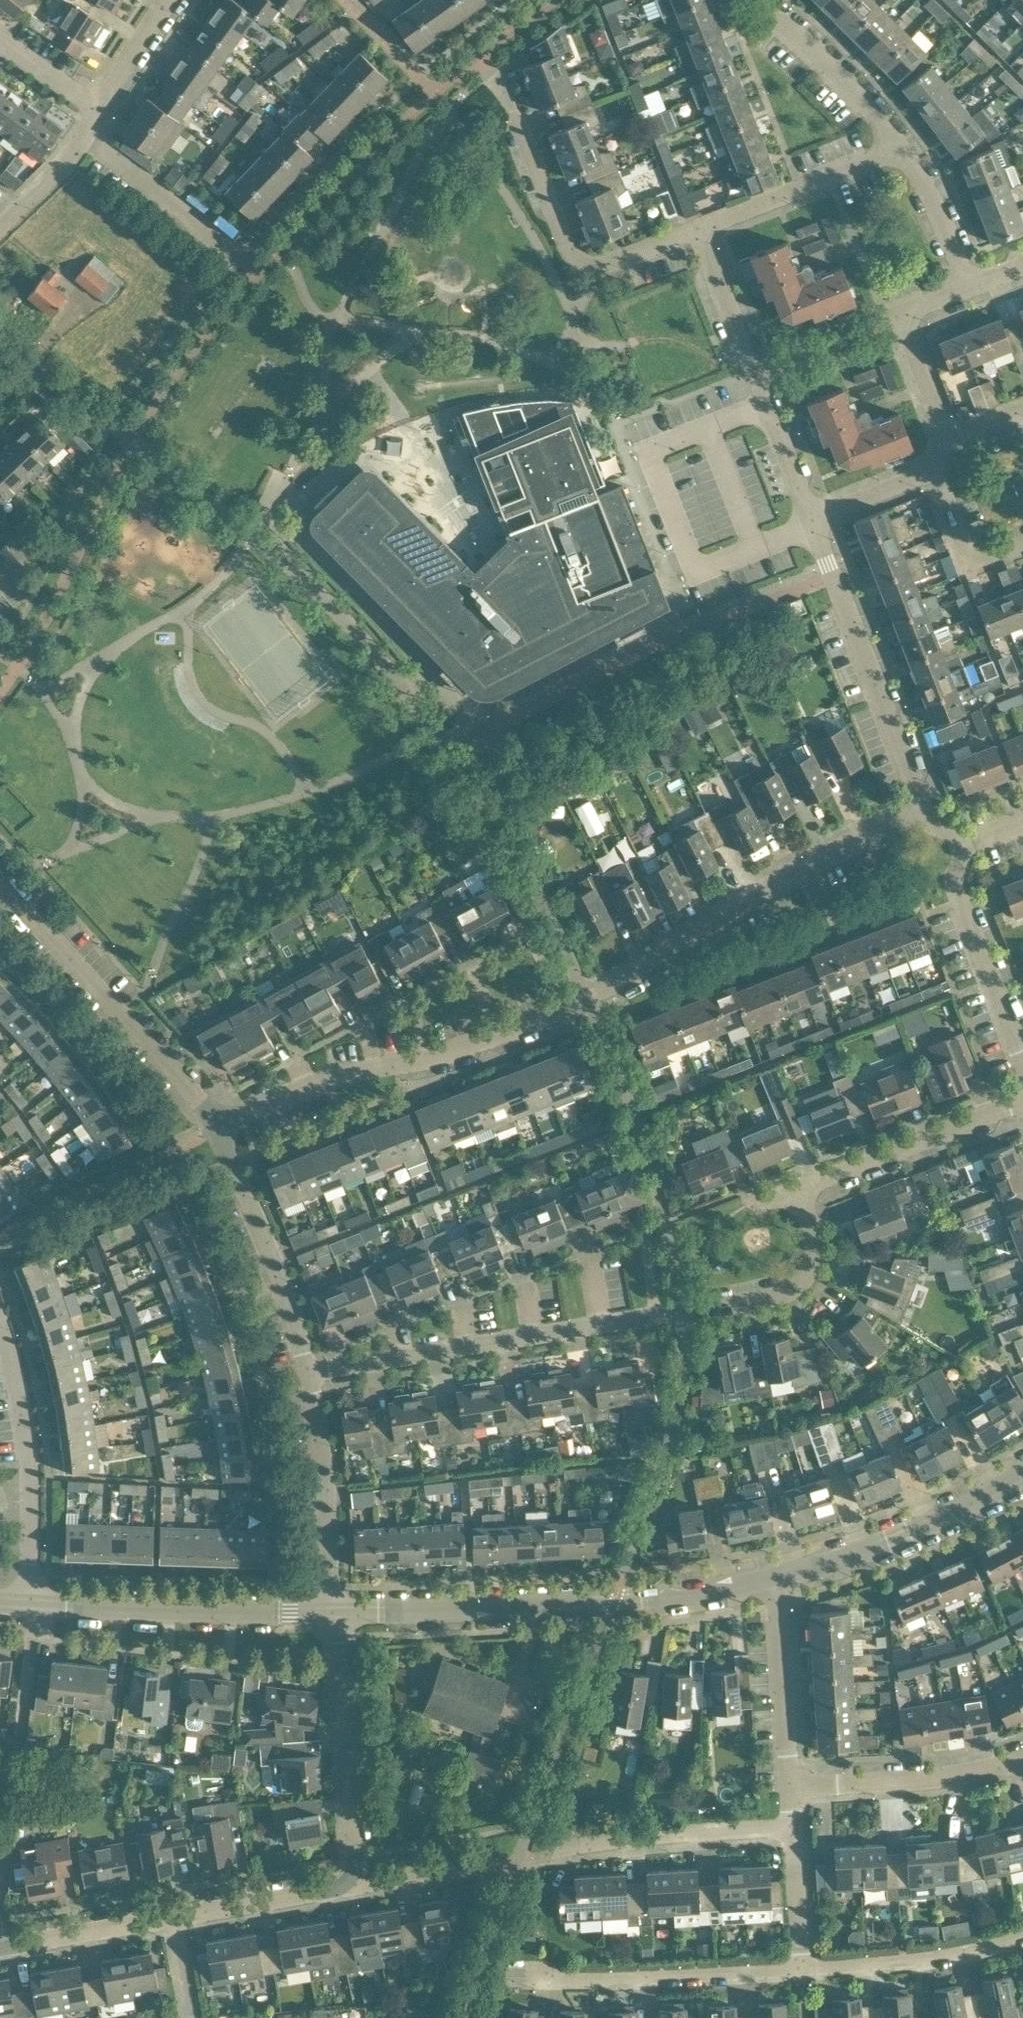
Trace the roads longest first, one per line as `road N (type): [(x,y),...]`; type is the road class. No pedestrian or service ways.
road 1 (residential): [(218,1125),(316,1082),(464,1048),(587,998),(828,852),(926,813)]
road 2 (residential): [(310,1374),(794,1291),(816,1251),(802,1190)]
road 3 (residential): [(698,228),(588,263),(562,229),(495,73)]
road 4 (residential): [(218,1125),(183,1071),(0,884)]
road 5 (residential): [(926,813),(810,519)]
road 6 (residential): [(810,519),(698,228)]
road 7 (residential): [(335,1612),(28,1602)]
road 8 (residential): [(616,1601),(335,1612)]
road 9 (residential): [(531,1977),(803,1968)]
road 10 (residential): [(350,1880),(355,1858),(335,1612)]
road 11 (residential): [(28,1602),(34,1466),(0,1338)]
road 12 (residential): [(776,1578),(897,1536),(1022,1474)]
road 13 (residential): [(310,1374),(218,1125)]
road 14 (residential): [(554,1853),(655,1834),(793,1828)]
road 15 (residential): [(335,1612),(310,1374)]
road 16 (residential): [(802,1190),(1022,1101)]
road 17 (residential): [(1022,1756),(917,1780),(790,1785)]
road 18 (residential): [(1022,1058),(956,885),(961,845)]
road 19 (residential): [(803,1968),(935,1956),(1022,1934)]
road 20 (residential): [(902,148),(698,228)]
road 21 (residential): [(790,1785),(776,1578)]
road 22 (residential): [(237,256),(85,135)]
road 23 (residential): [(902,148),(770,10)]
road 24 (residential): [(174,1917),(350,1880)]
road 25 (residential): [(0,1948),(174,1917)]
road 26 (residential): [(616,1601),(776,1578)]
road 27 (residential): [(928,469),(972,560),(1022,545)]
road 28 (residential): [(966,287),(902,148)]
road 29 (residential): [(803,1968),(793,1828)]
road 30 (residential): [(898,319),(943,446)]
road 31 (residential): [(928,469),(810,519)]
road 32 (residential): [(85,135),(0,229)]
road 33 (residential): [(167,0),(99,106)]

